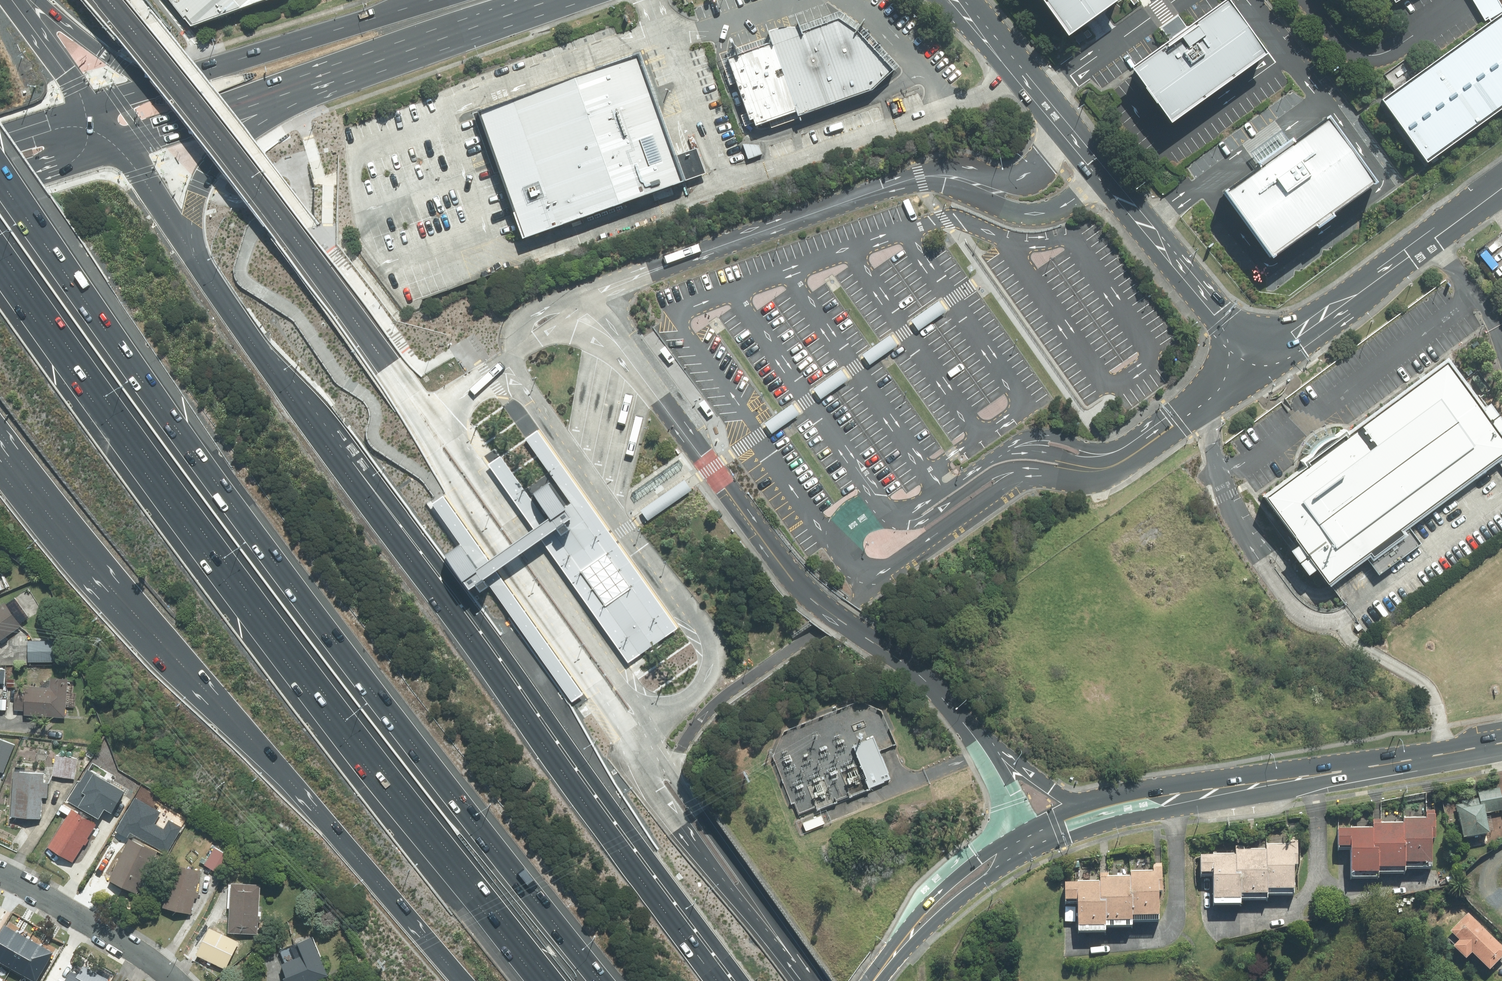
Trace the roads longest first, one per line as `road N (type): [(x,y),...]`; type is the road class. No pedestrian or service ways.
road 1 (motorway): [(0,183),(282,574),(598,980)]
road 2 (motorway): [(552,980),(181,509),(0,255)]
road 3 (motorway): [(194,252),(250,338),(732,980)]
road 4 (tertiary): [(1501,183),(1261,360),(957,0)]
road 5 (motorway): [(453,980),(143,623),(0,443)]
road 6 (secondary): [(1501,742),(1152,801),(1063,826),(967,880),(875,980)]
road 7 (primary): [(155,81),(421,0)]
road 8 (motorway): [(339,76),(222,155),(197,196),(194,252)]
road 9 (primary): [(339,76),(120,145)]
road 10 (primary): [(554,0),(339,76)]
road 11 (residential): [(0,874),(172,980)]
road 12 (motorway): [(30,0),(98,55),(155,81)]
road 13 (motorway): [(120,145),(194,252)]
road 14 (motorway): [(14,0),(87,105)]
road 15 (primary): [(120,145),(0,185)]

